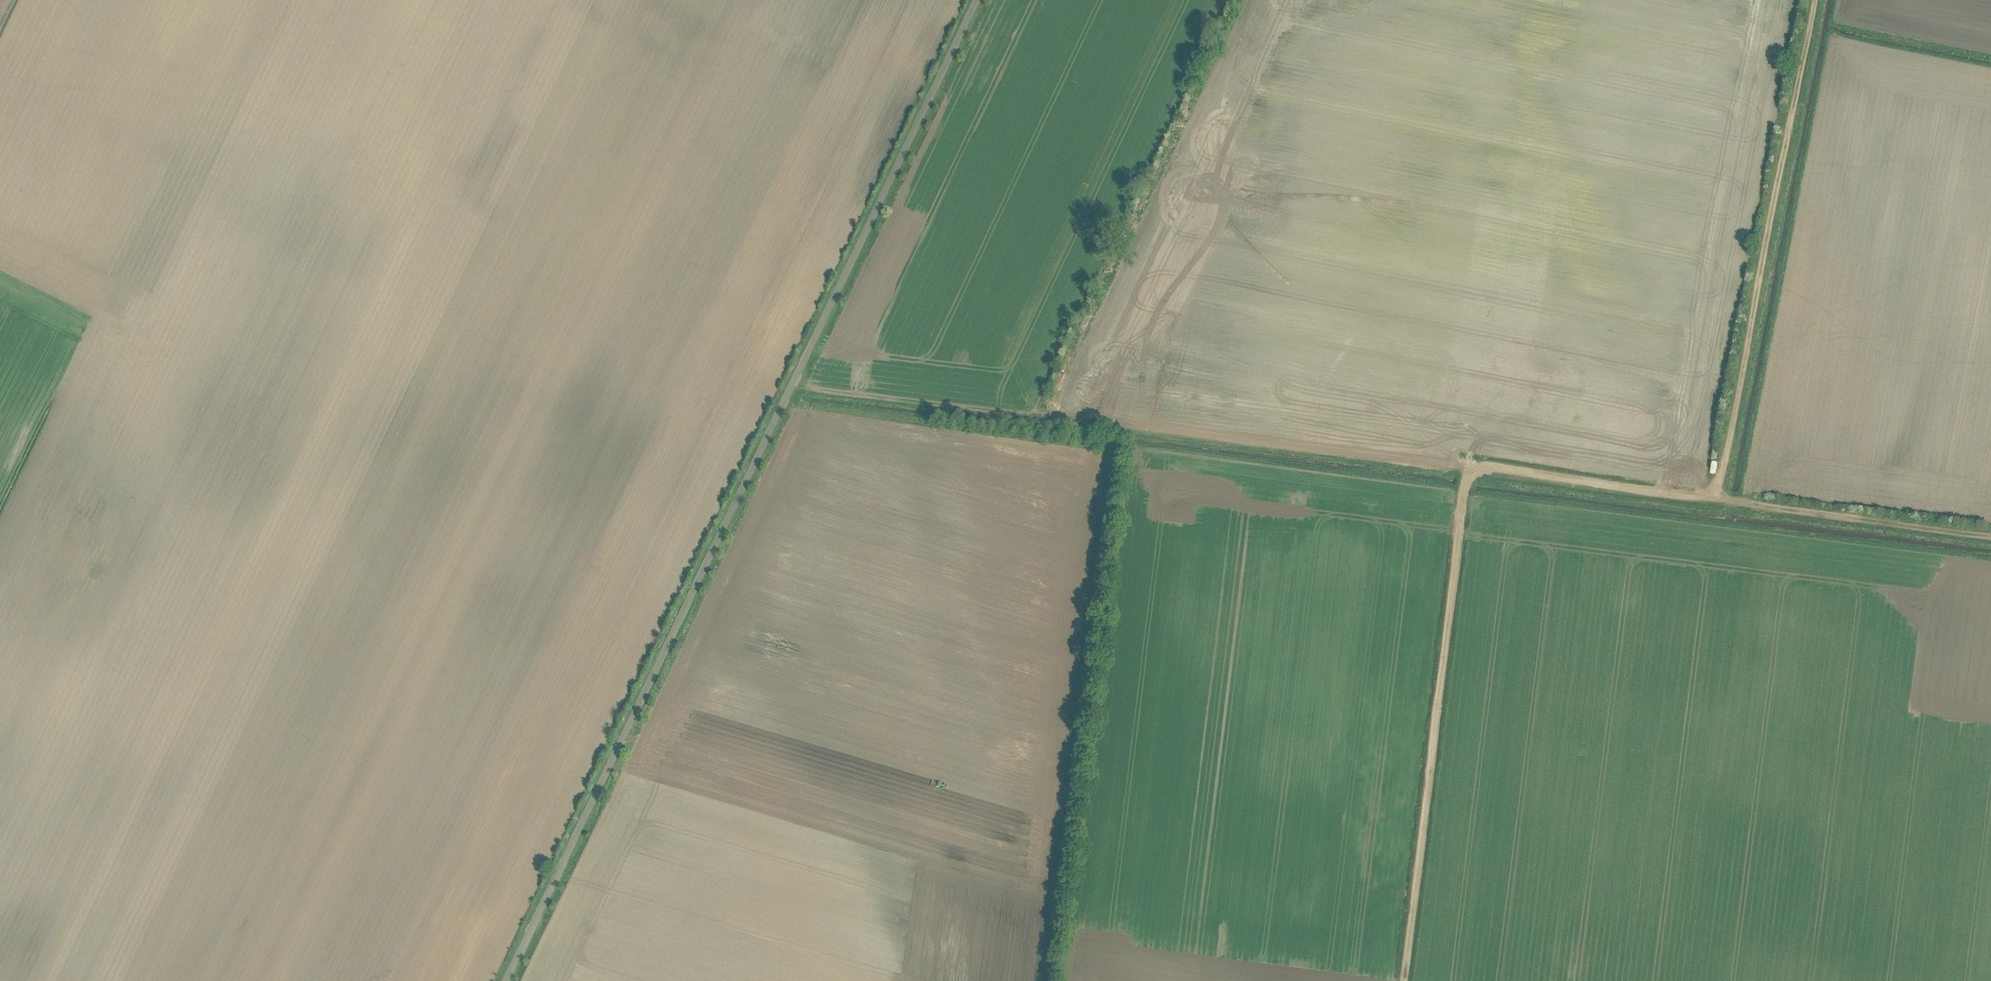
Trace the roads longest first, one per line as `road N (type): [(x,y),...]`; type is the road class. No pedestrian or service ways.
road 1 (unclassified): [(982,0),(510,980)]
road 2 (track): [(1404,980),(1462,496),(1472,471),(1990,536)]
road 3 (track): [(1717,499),(1816,0)]

